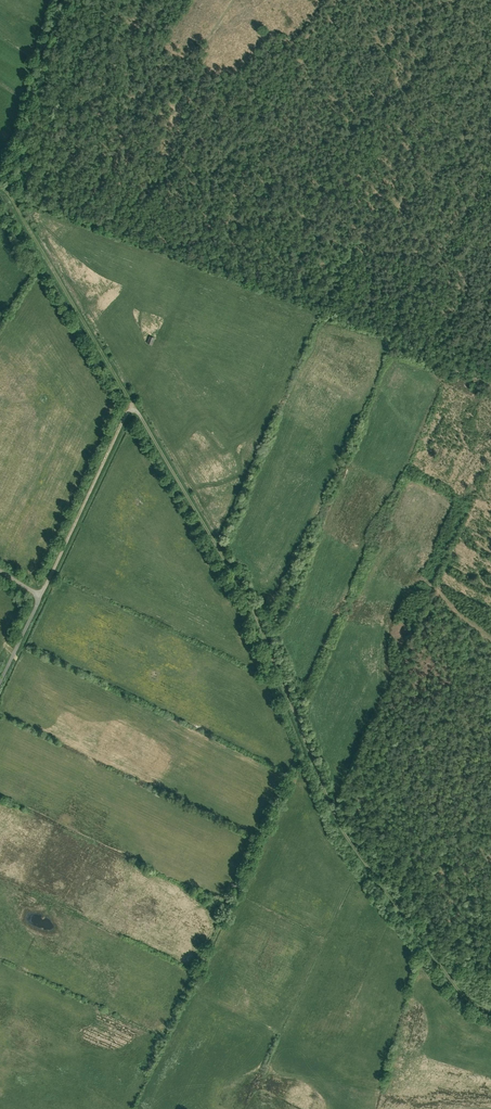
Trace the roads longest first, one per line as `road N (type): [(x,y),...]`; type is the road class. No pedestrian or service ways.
road 1 (unclassified): [(490,1010),(459,990),(349,841),(254,612),(132,405)]
road 2 (track): [(0,195),(132,405)]
road 3 (residential): [(132,405),(43,592)]

